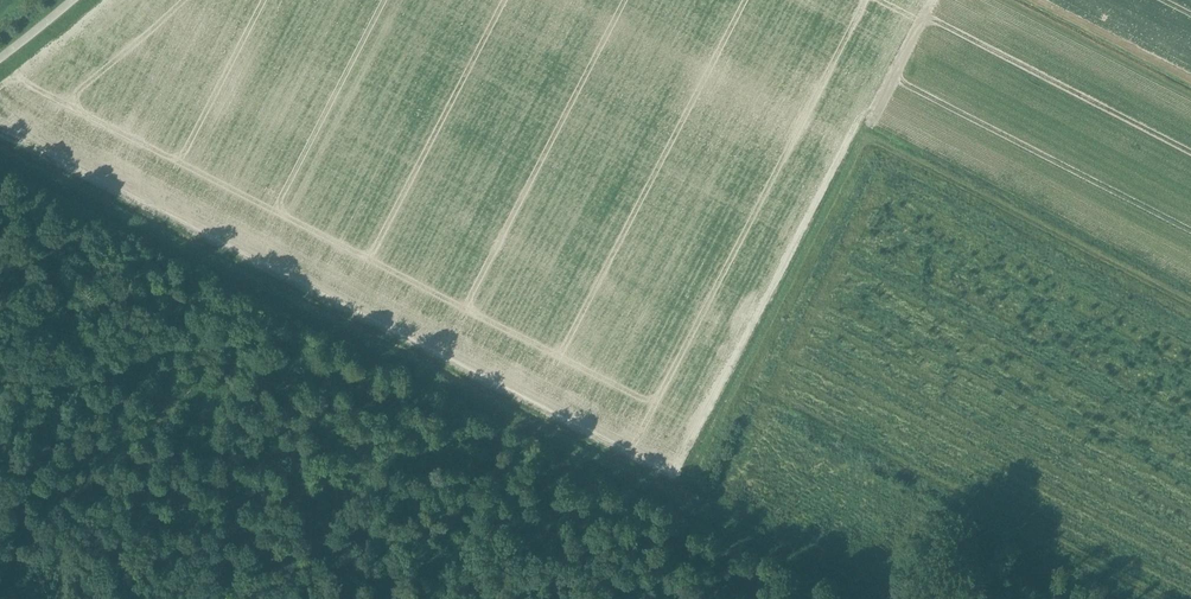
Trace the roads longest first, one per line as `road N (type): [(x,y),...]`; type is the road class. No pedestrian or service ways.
road 1 (track): [(0,428),(383,544),(399,564),(398,598)]

